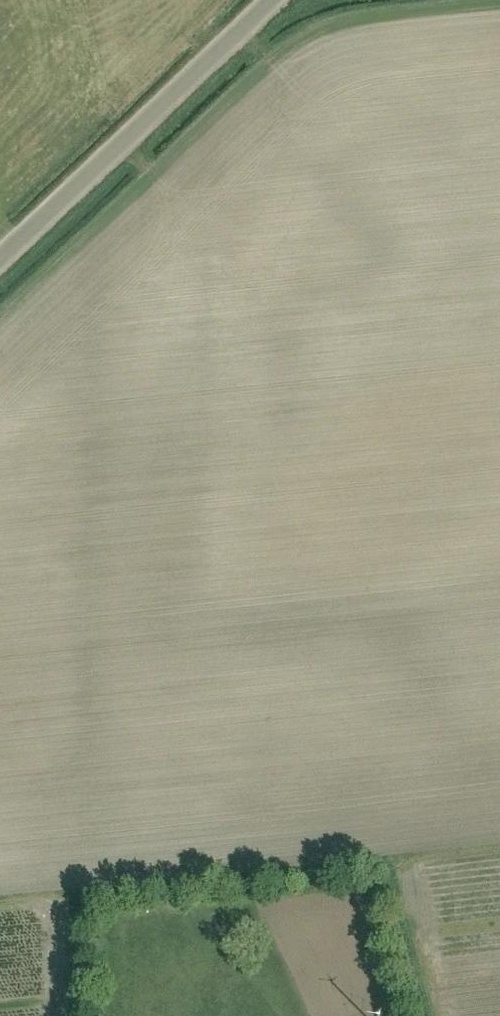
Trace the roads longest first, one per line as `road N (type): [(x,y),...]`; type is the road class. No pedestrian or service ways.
road 1 (unclassified): [(0,259),(269,0)]

